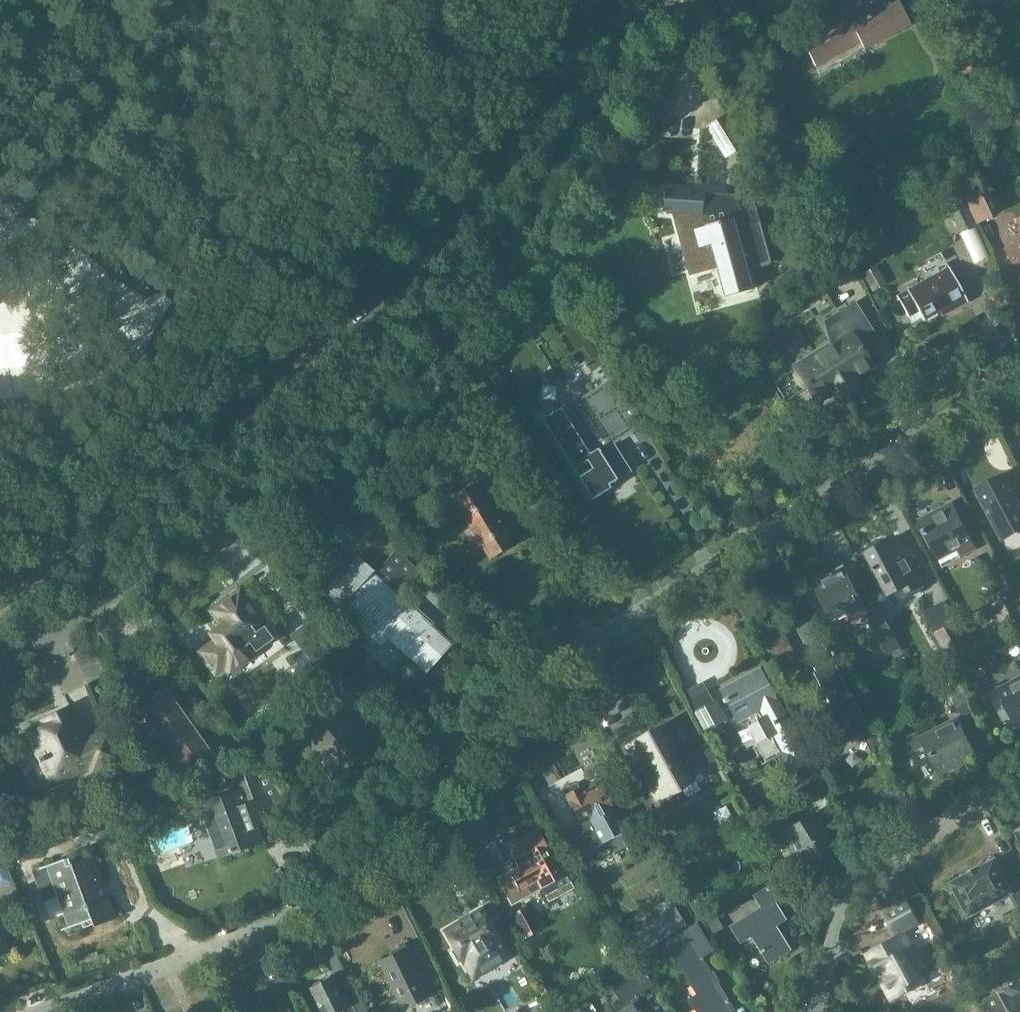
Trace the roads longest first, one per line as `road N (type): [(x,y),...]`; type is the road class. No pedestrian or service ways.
road 1 (residential): [(45,1011),(339,889),(425,829),(524,724),(599,662),(1019,383)]
road 2 (residential): [(12,654),(92,611),(197,536),(439,343),(473,302),(604,73),(681,0)]
road 3 (unclassified): [(0,601),(372,305),(603,0)]
road 4 (residential): [(815,1011),(846,910),(870,874),(1019,787)]

